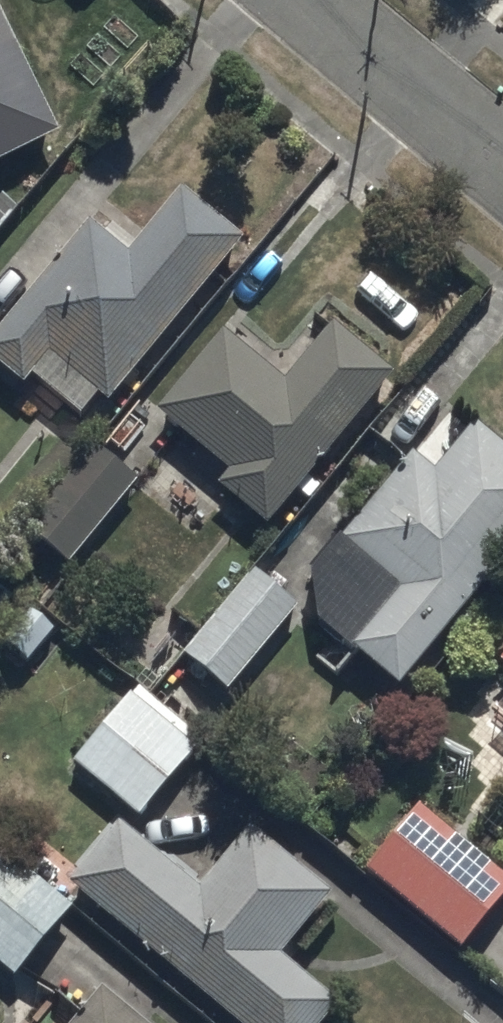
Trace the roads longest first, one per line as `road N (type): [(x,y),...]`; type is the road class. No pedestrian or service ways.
road 1 (residential): [(311,0),(502,168)]

